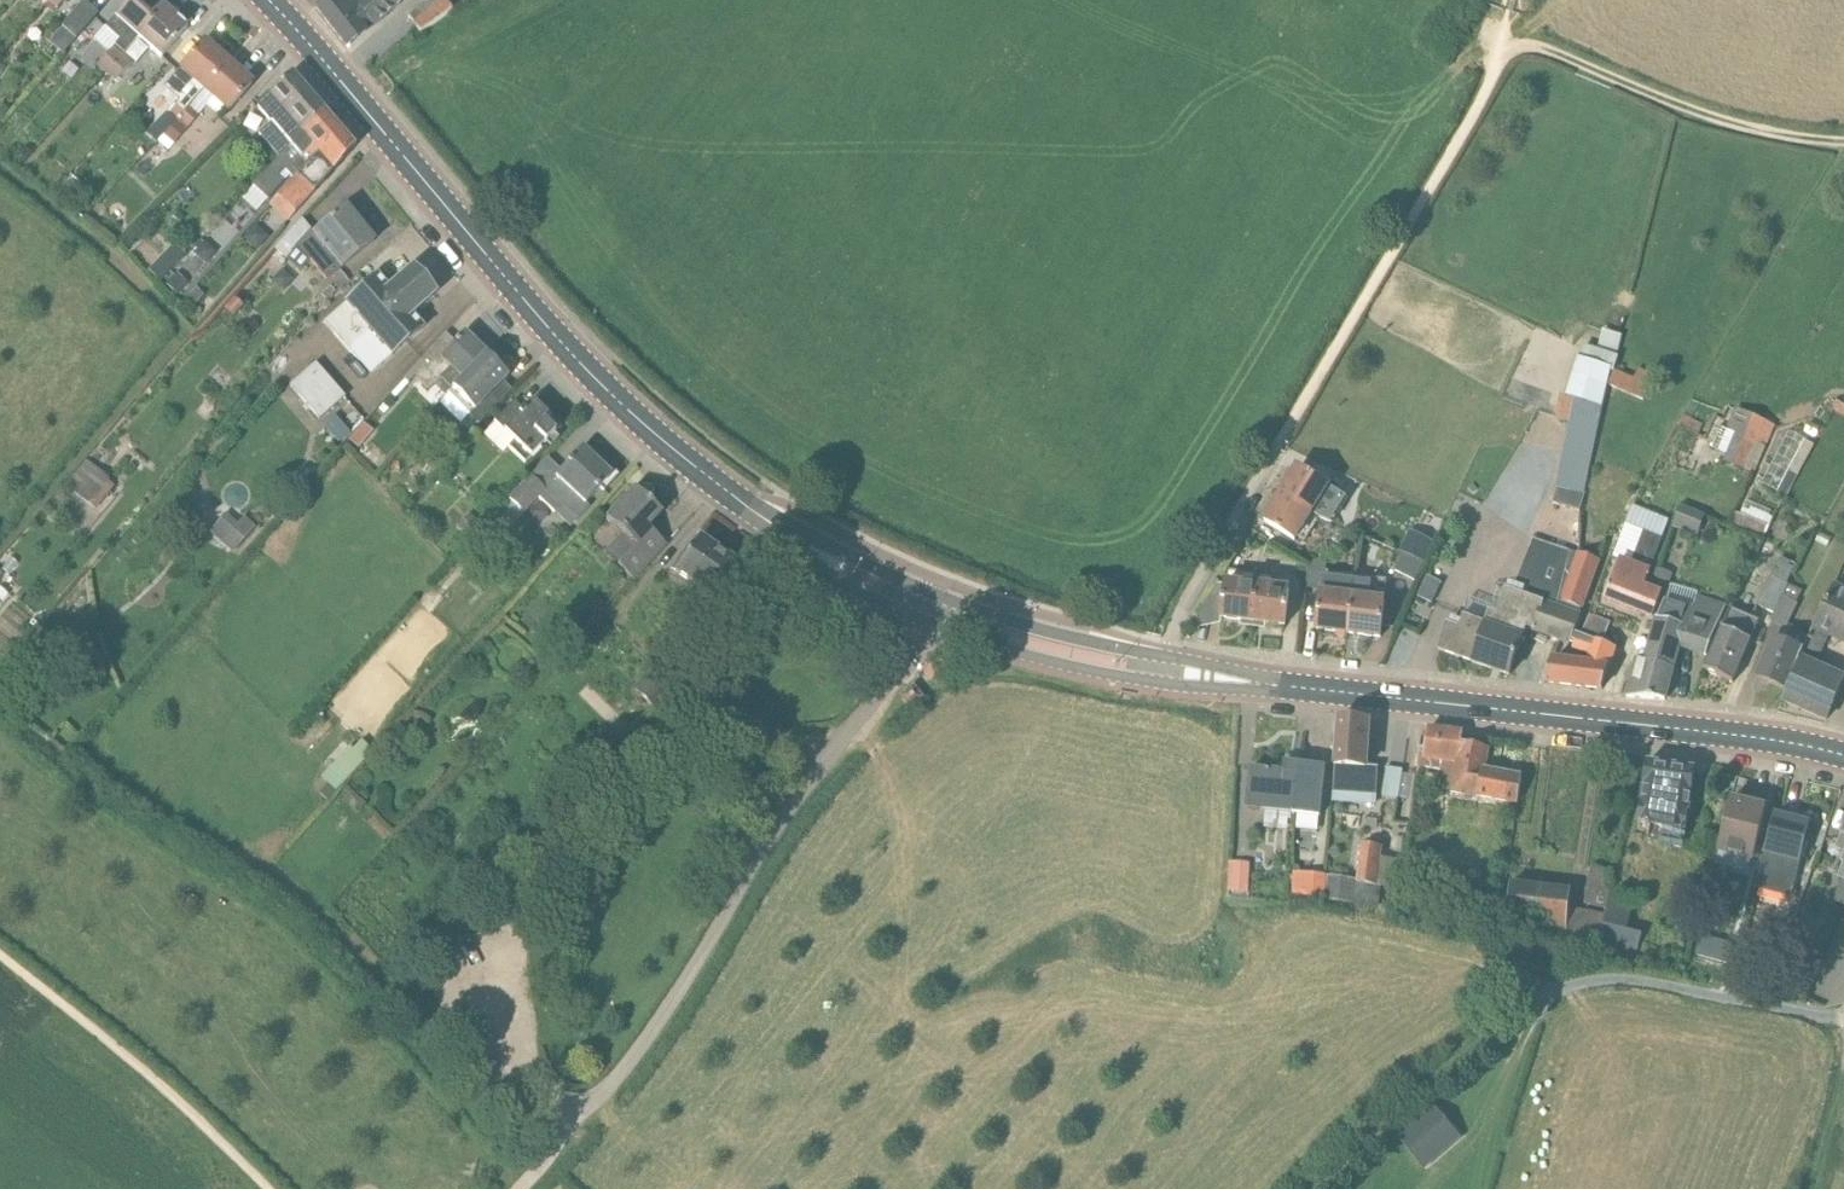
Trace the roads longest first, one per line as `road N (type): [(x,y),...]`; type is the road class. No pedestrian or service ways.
road 1 (unclassified): [(928,623),(793,802),(639,1047),(597,1099),(571,1113),(521,1188)]
road 2 (secondary): [(1843,755),(1751,737),(1162,671)]
road 3 (secondary): [(733,496),(570,352),(269,0)]
road 4 (track): [(1316,1188),(1493,1033),(1585,982),(1638,980),(1843,1018)]
road 5 (track): [(1279,446),(1503,57)]
road 6 (track): [(524,919),(602,797),(656,758),(730,744),(834,745)]
road 7 (track): [(1503,57),(1531,45),(1549,49),(1704,113),(1768,131),(1843,140)]
road 8 (unclassified): [(1162,671),(1176,622),(1279,446)]
road 9 (secondary): [(928,623),(1083,669),(1162,671)]
road 10 (secondary): [(1162,671),(938,595)]
road 11 (secondary): [(733,496),(830,574),(928,623)]
road 12 (secondary): [(938,595),(733,496)]
road 13 (track): [(1843,1067),(1809,1188)]

